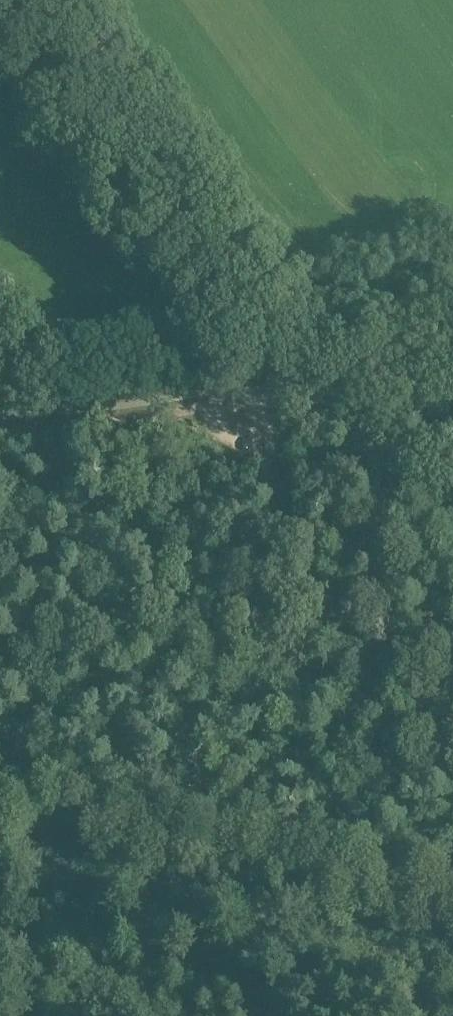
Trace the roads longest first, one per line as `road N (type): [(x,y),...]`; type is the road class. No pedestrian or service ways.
road 1 (track): [(452,900),(293,864),(306,625),(280,573),(285,528),(263,399)]
road 2 (unclassified): [(317,397),(252,331),(21,0)]
road 3 (track): [(317,397),(0,432)]
road 4 (track): [(293,864),(0,804)]
road 5 (unclassified): [(452,510),(317,397)]
road 6 (unclassified): [(317,397),(452,362)]

